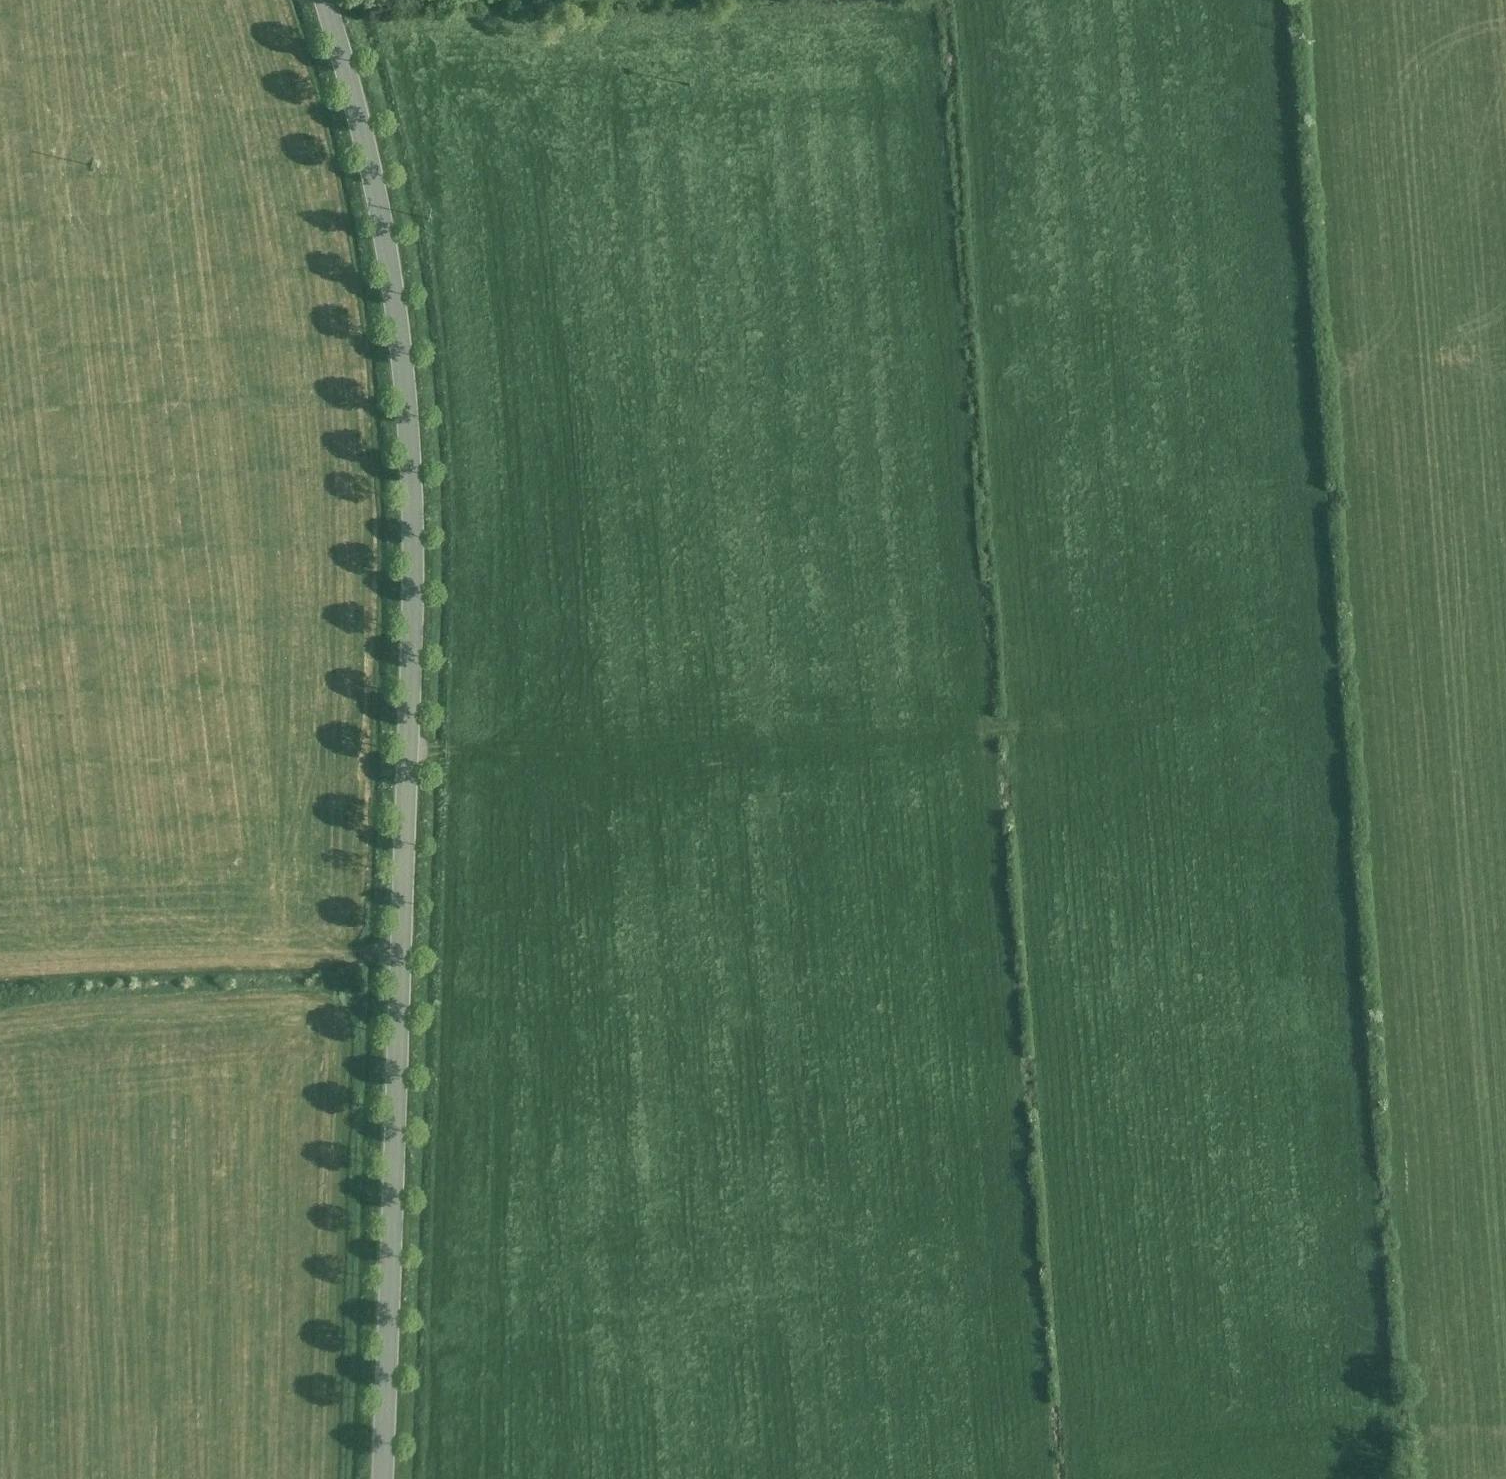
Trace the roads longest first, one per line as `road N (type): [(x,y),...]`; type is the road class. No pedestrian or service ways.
road 1 (tertiary): [(328,0),(391,239),(415,441),(419,643),(386,1478)]

